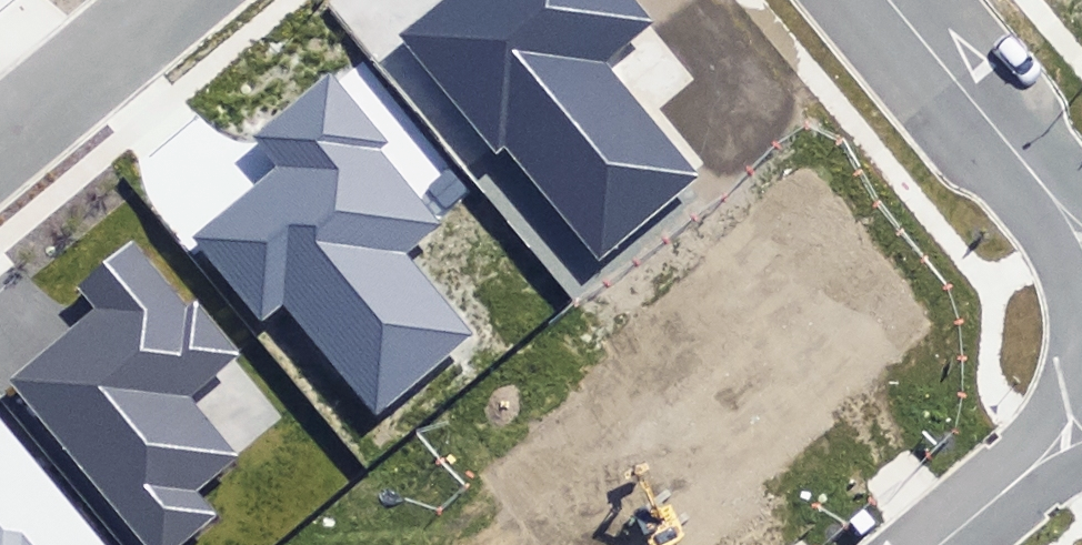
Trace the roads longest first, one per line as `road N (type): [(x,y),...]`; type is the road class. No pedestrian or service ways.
road 1 (residential): [(1081,229),(887,0)]
road 2 (residential): [(170,0),(0,141)]
road 3 (residential): [(930,544),(1081,419)]

